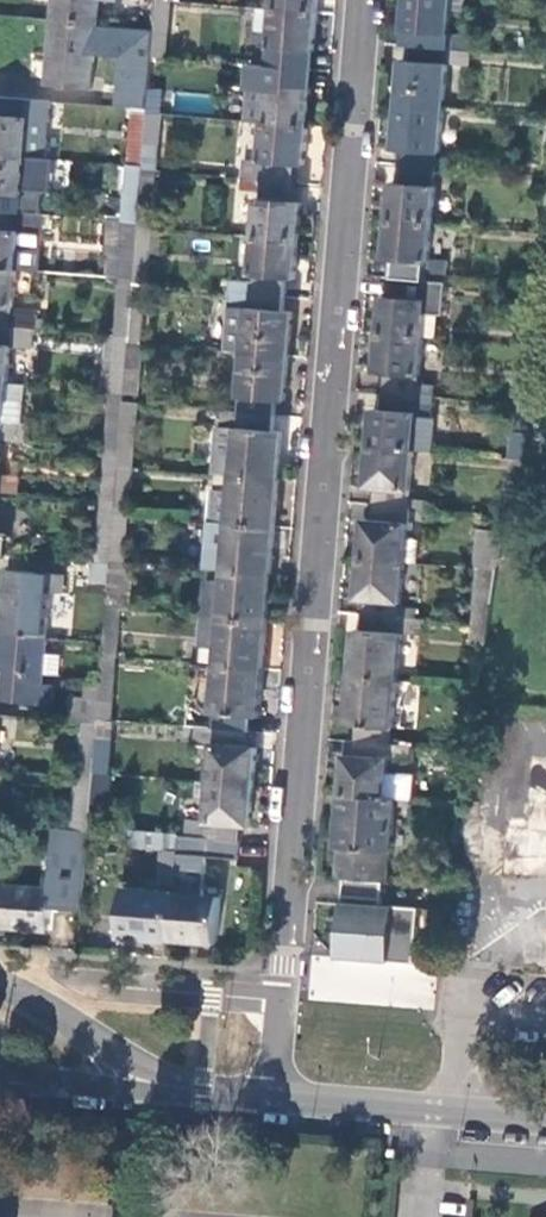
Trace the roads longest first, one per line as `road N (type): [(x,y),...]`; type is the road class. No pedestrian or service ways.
road 1 (residential): [(362,0),(280,1002)]
road 2 (tertiary): [(274,1095),(545,1121)]
road 3 (tertiary): [(182,1090),(0,982)]
road 4 (tertiary): [(0,1074),(182,1090)]

